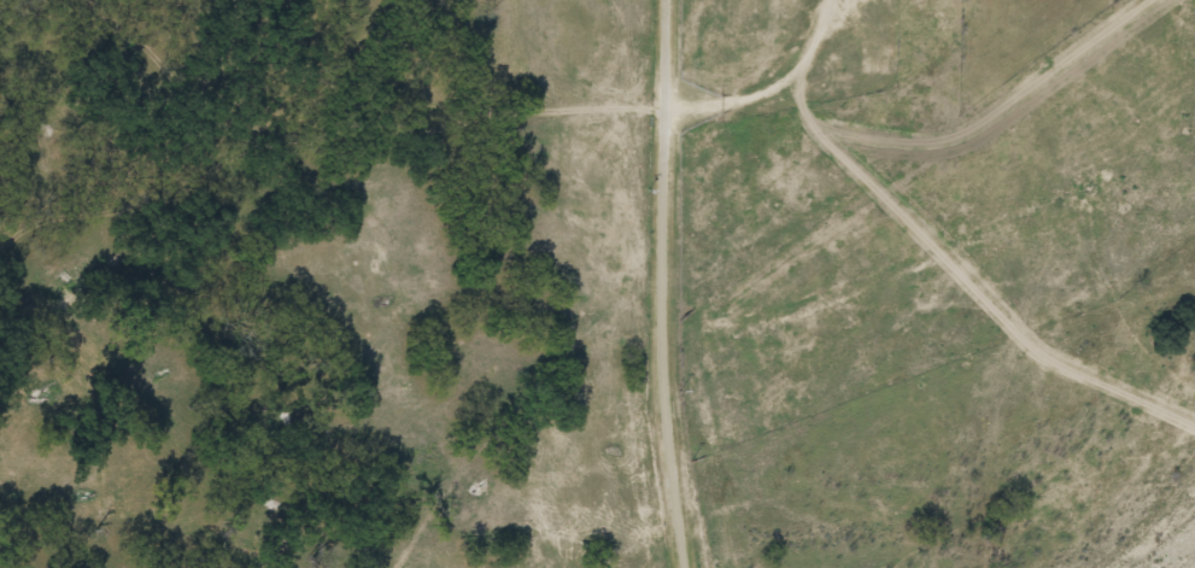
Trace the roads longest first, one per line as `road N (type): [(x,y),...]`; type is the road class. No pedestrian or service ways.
road 1 (residential): [(670,0),(668,382),(688,567)]

